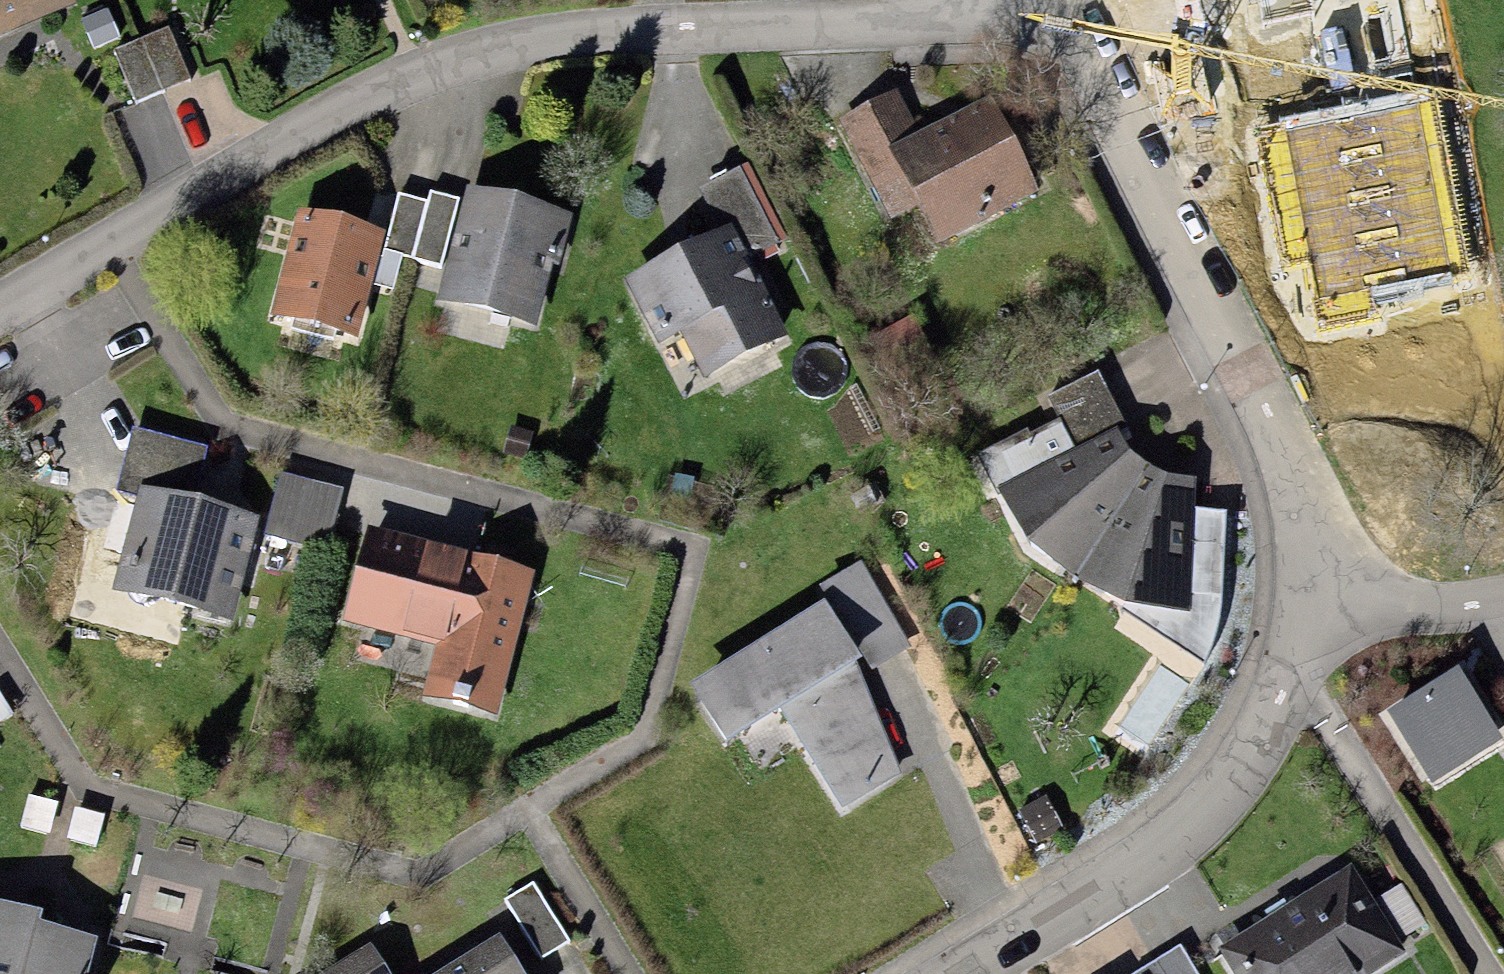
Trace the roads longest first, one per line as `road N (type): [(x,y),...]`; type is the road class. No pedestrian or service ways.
road 1 (residential): [(1008,0),(940,17),(520,45),(417,76),(324,120),(0,313)]
road 2 (residential): [(1289,588),(1280,468),(1216,324),(1042,0)]
road 3 (residential): [(953,973),(1111,874),(1226,775),(1265,720),(1289,588)]
road 4 (residential): [(1289,588),(1381,611),(1503,601)]

